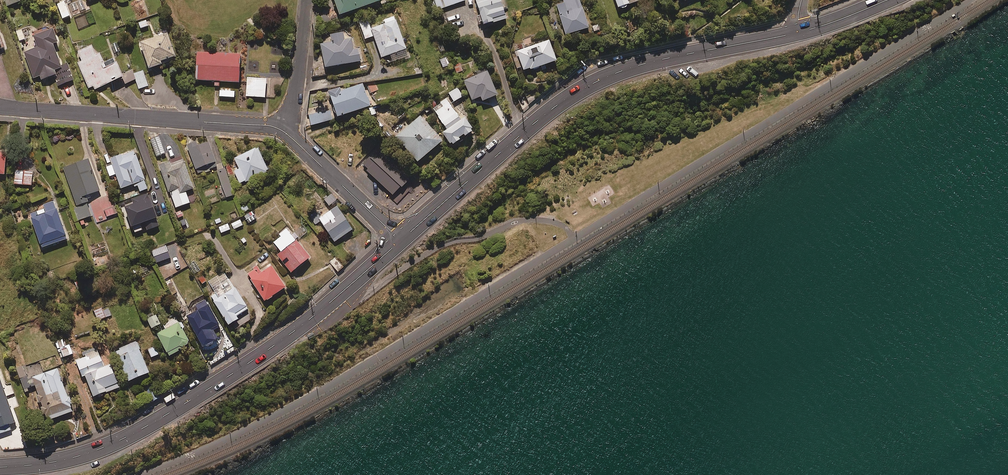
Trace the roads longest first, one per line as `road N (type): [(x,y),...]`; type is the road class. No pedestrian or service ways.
road 1 (trunk): [(401,241),(268,351),(181,406),(81,456),(0,467)]
road 2 (trunk): [(794,34),(598,79),(522,133),(401,241)]
road 3 (residential): [(0,108),(269,125),(289,134)]
road 4 (residential): [(289,134),(401,241)]
road 5 (residential): [(308,0),(289,134)]

